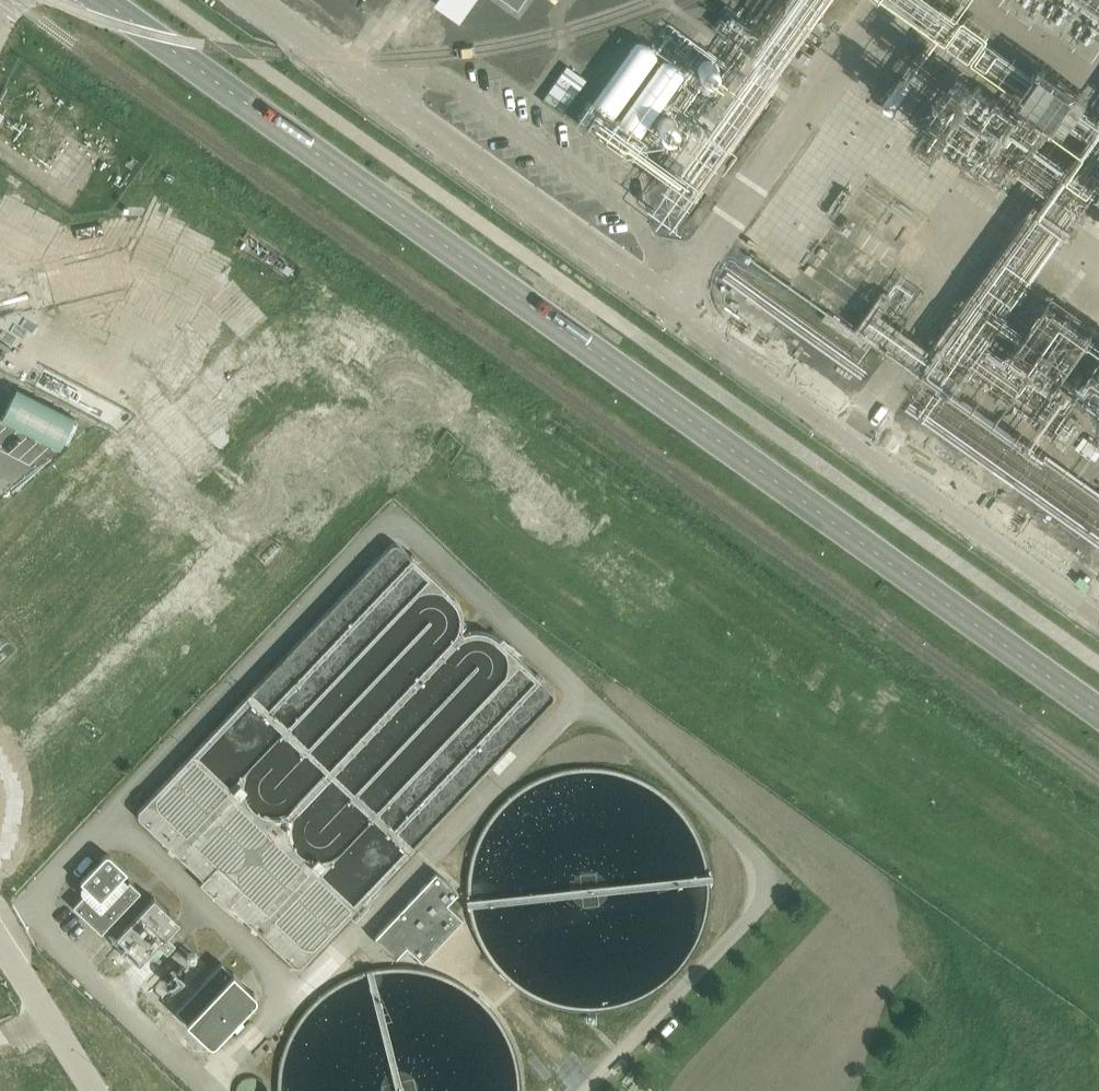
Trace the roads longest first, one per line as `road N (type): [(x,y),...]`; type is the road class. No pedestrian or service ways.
road 1 (unclassified): [(102,0),(1098,713)]
road 2 (unclassified): [(97,1090),(0,944)]

